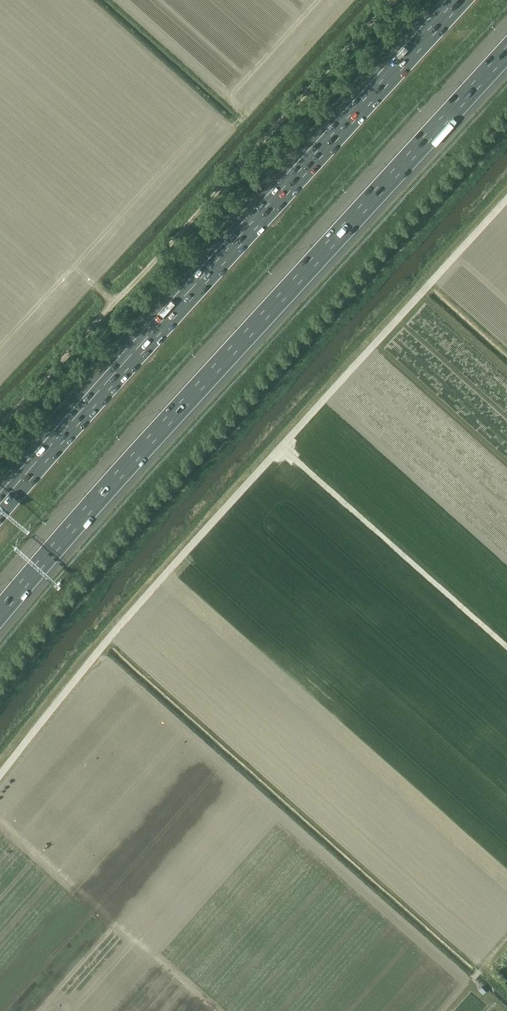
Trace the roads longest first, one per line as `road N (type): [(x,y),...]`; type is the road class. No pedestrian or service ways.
road 1 (track): [(506,202),(101,647),(0,776)]
road 2 (motorway): [(0,613),(506,52)]
road 3 (motorway): [(460,0),(16,491)]
road 4 (track): [(0,425),(391,0)]
road 5 (track): [(506,647),(283,447)]

